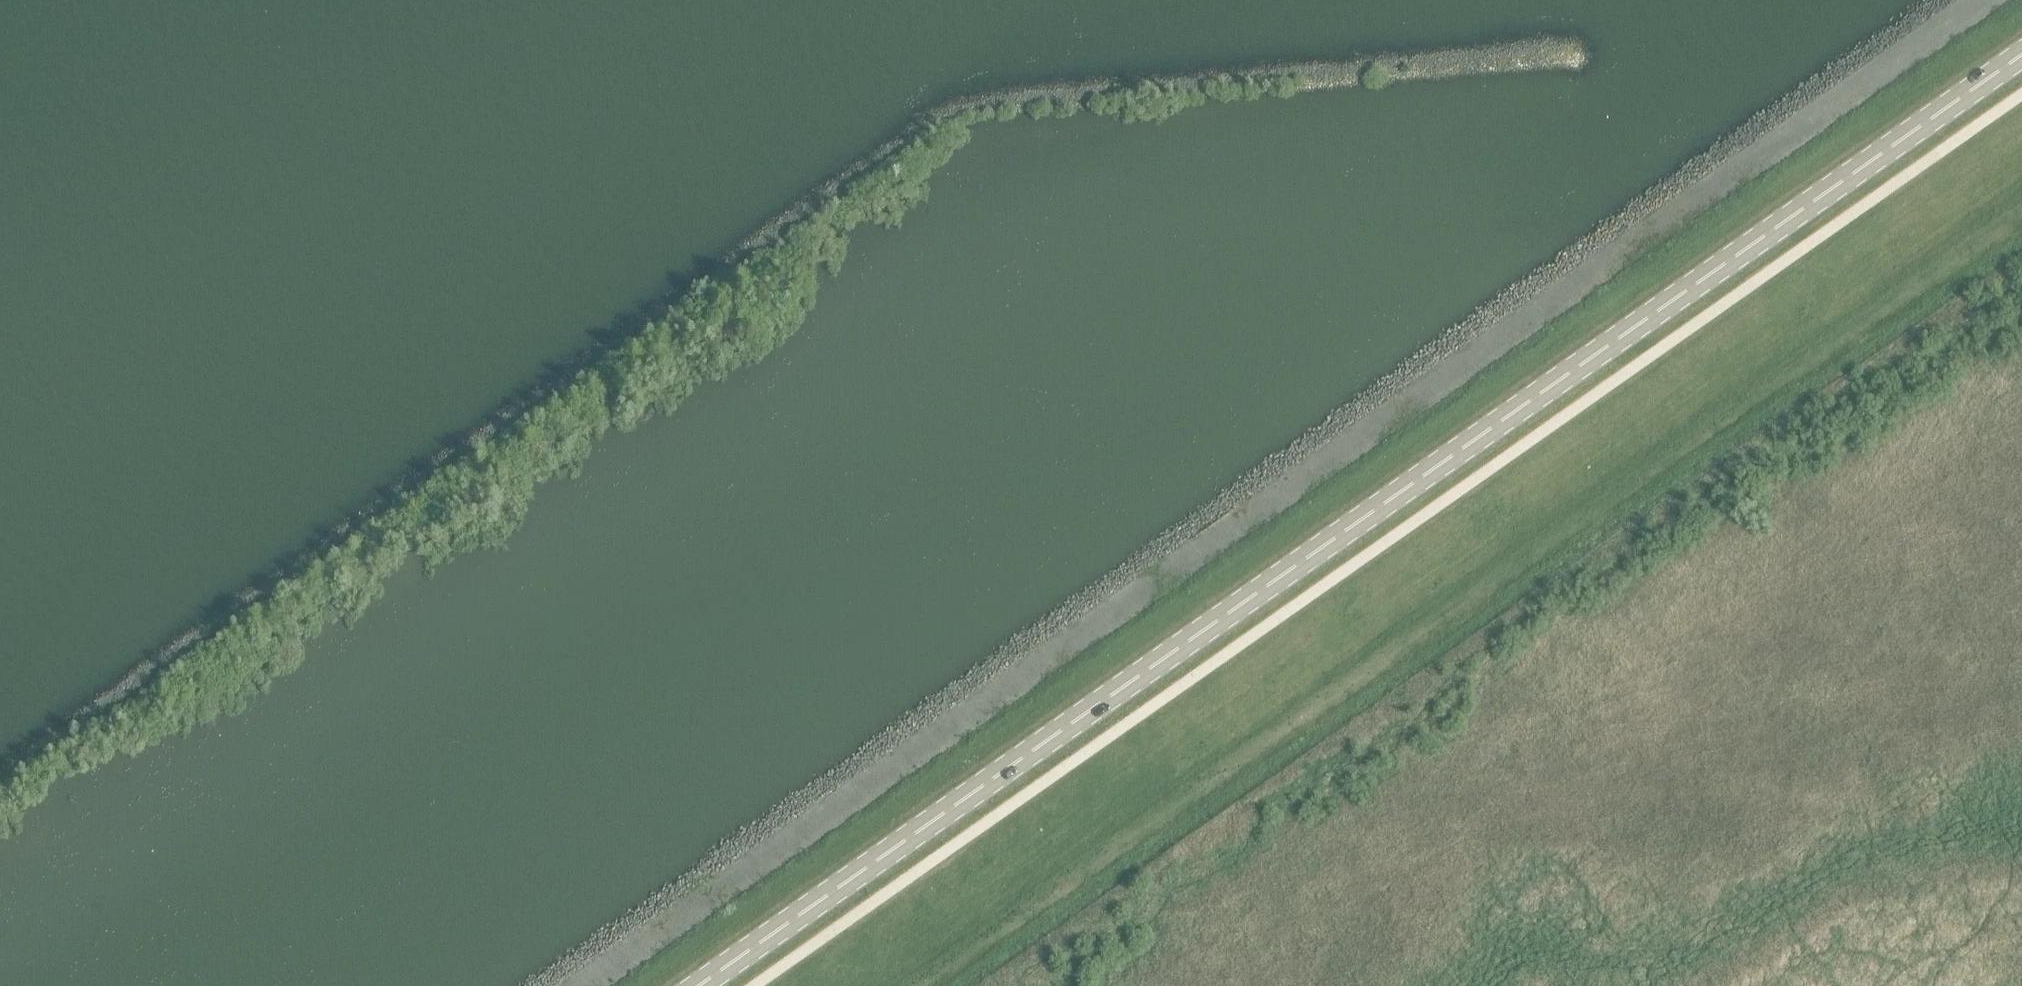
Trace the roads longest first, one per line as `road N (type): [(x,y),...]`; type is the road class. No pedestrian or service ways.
road 1 (secondary): [(691,985),(2021,67)]

